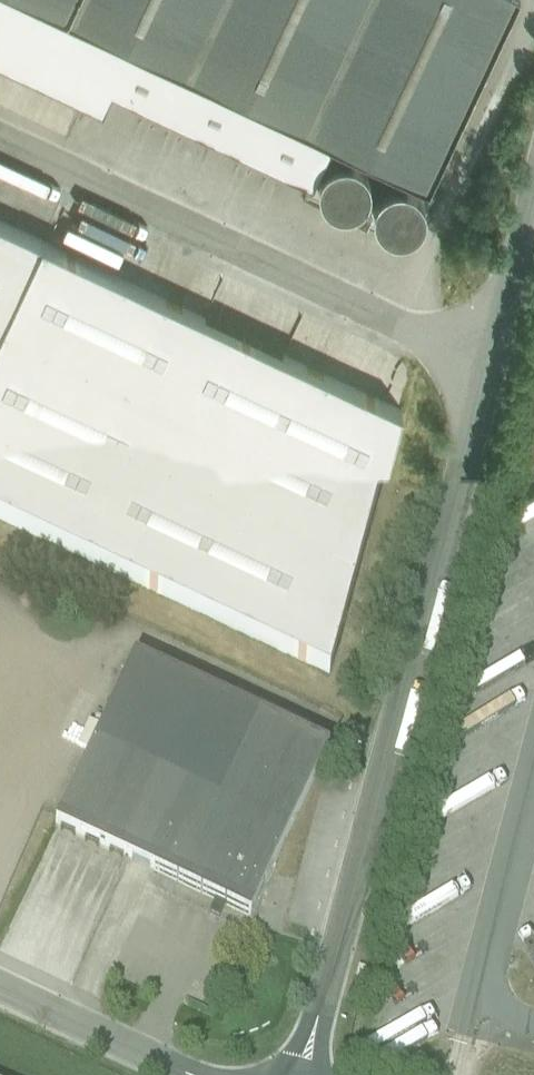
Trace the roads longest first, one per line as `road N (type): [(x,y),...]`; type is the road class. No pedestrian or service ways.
road 1 (unclassified): [(306,1072),(487,361)]
road 2 (unclassified): [(0,140),(487,361)]
road 3 (unclassified): [(0,985),(193,1074)]
road 4 (unclassified): [(487,361),(533,185)]

